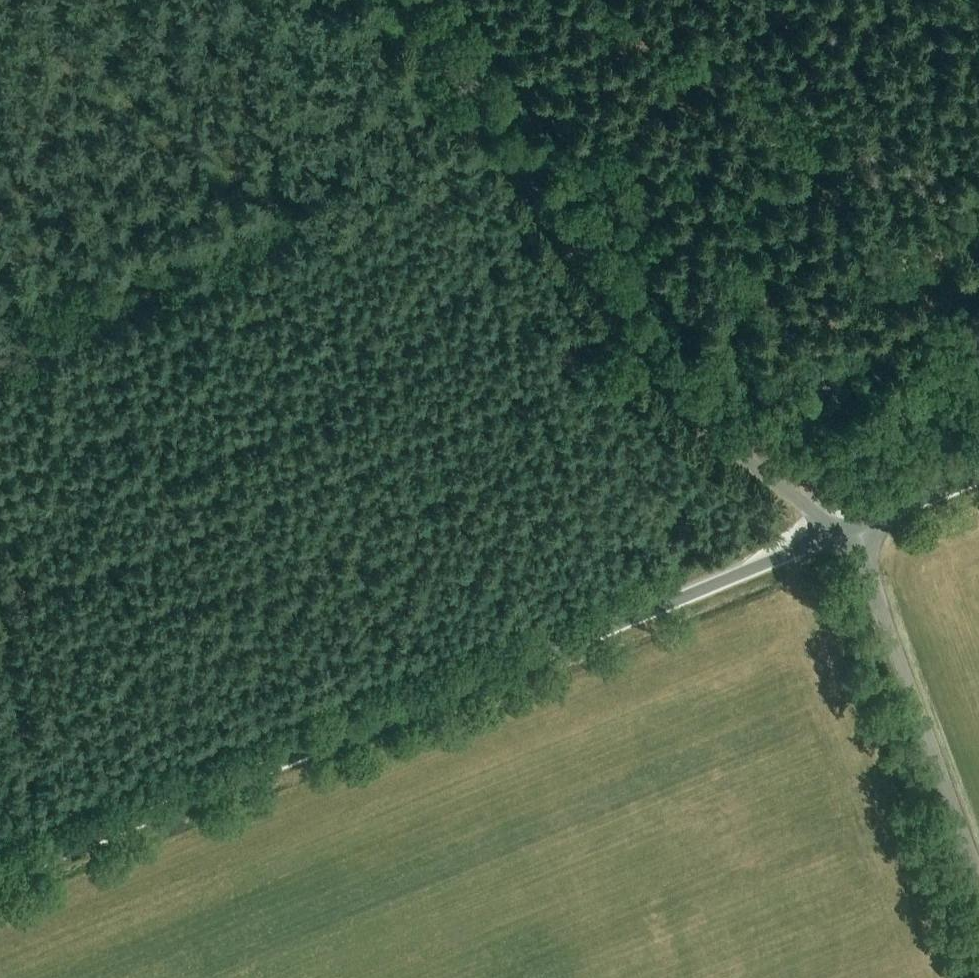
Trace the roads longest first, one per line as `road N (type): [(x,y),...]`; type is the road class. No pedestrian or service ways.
road 1 (unclassified): [(0,876),(846,531)]
road 2 (unclassified): [(846,531),(687,409),(407,0)]
road 3 (track): [(0,601),(635,341)]
road 4 (unclassified): [(978,874),(866,566),(846,531)]
road 5 (unclassified): [(846,531),(978,476)]

